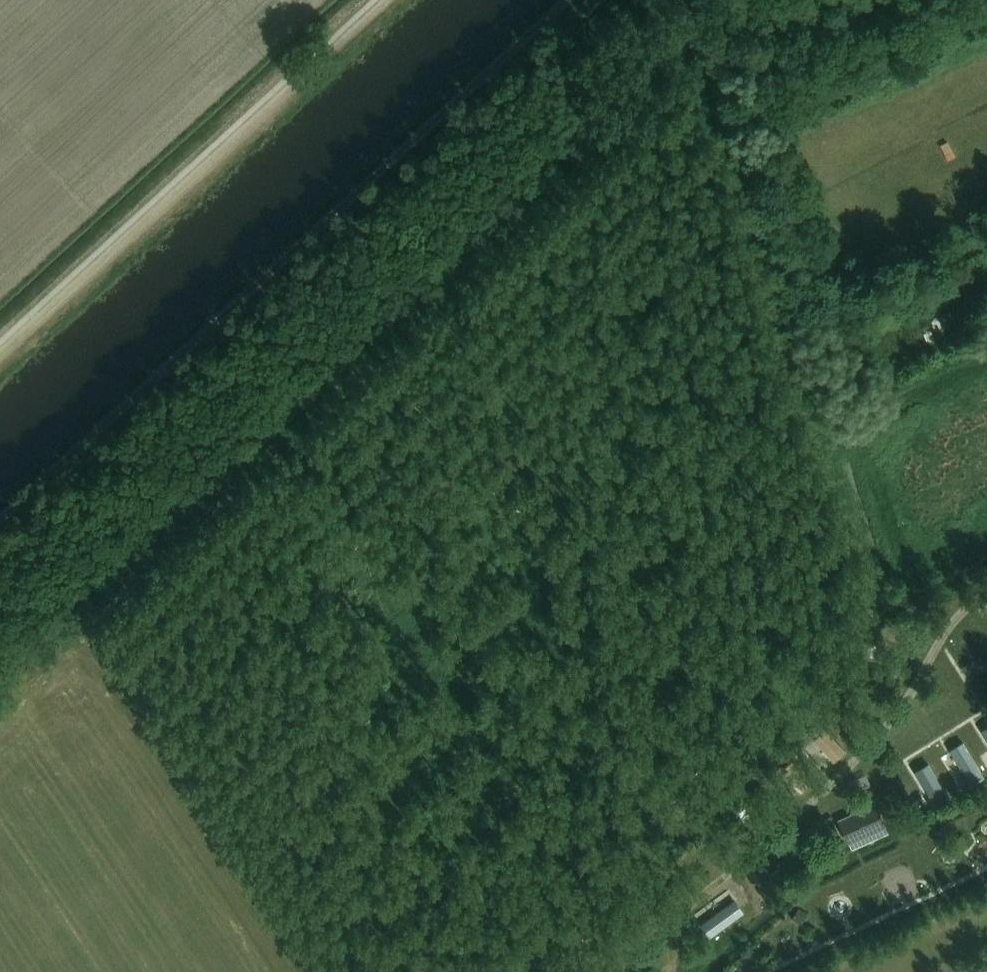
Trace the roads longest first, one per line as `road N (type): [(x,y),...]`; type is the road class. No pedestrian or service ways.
road 1 (track): [(0,513),(271,259),(527,37)]
road 2 (track): [(396,0),(0,364)]
road 3 (track): [(986,595),(947,630),(872,742),(810,806),(642,946),(631,971)]

